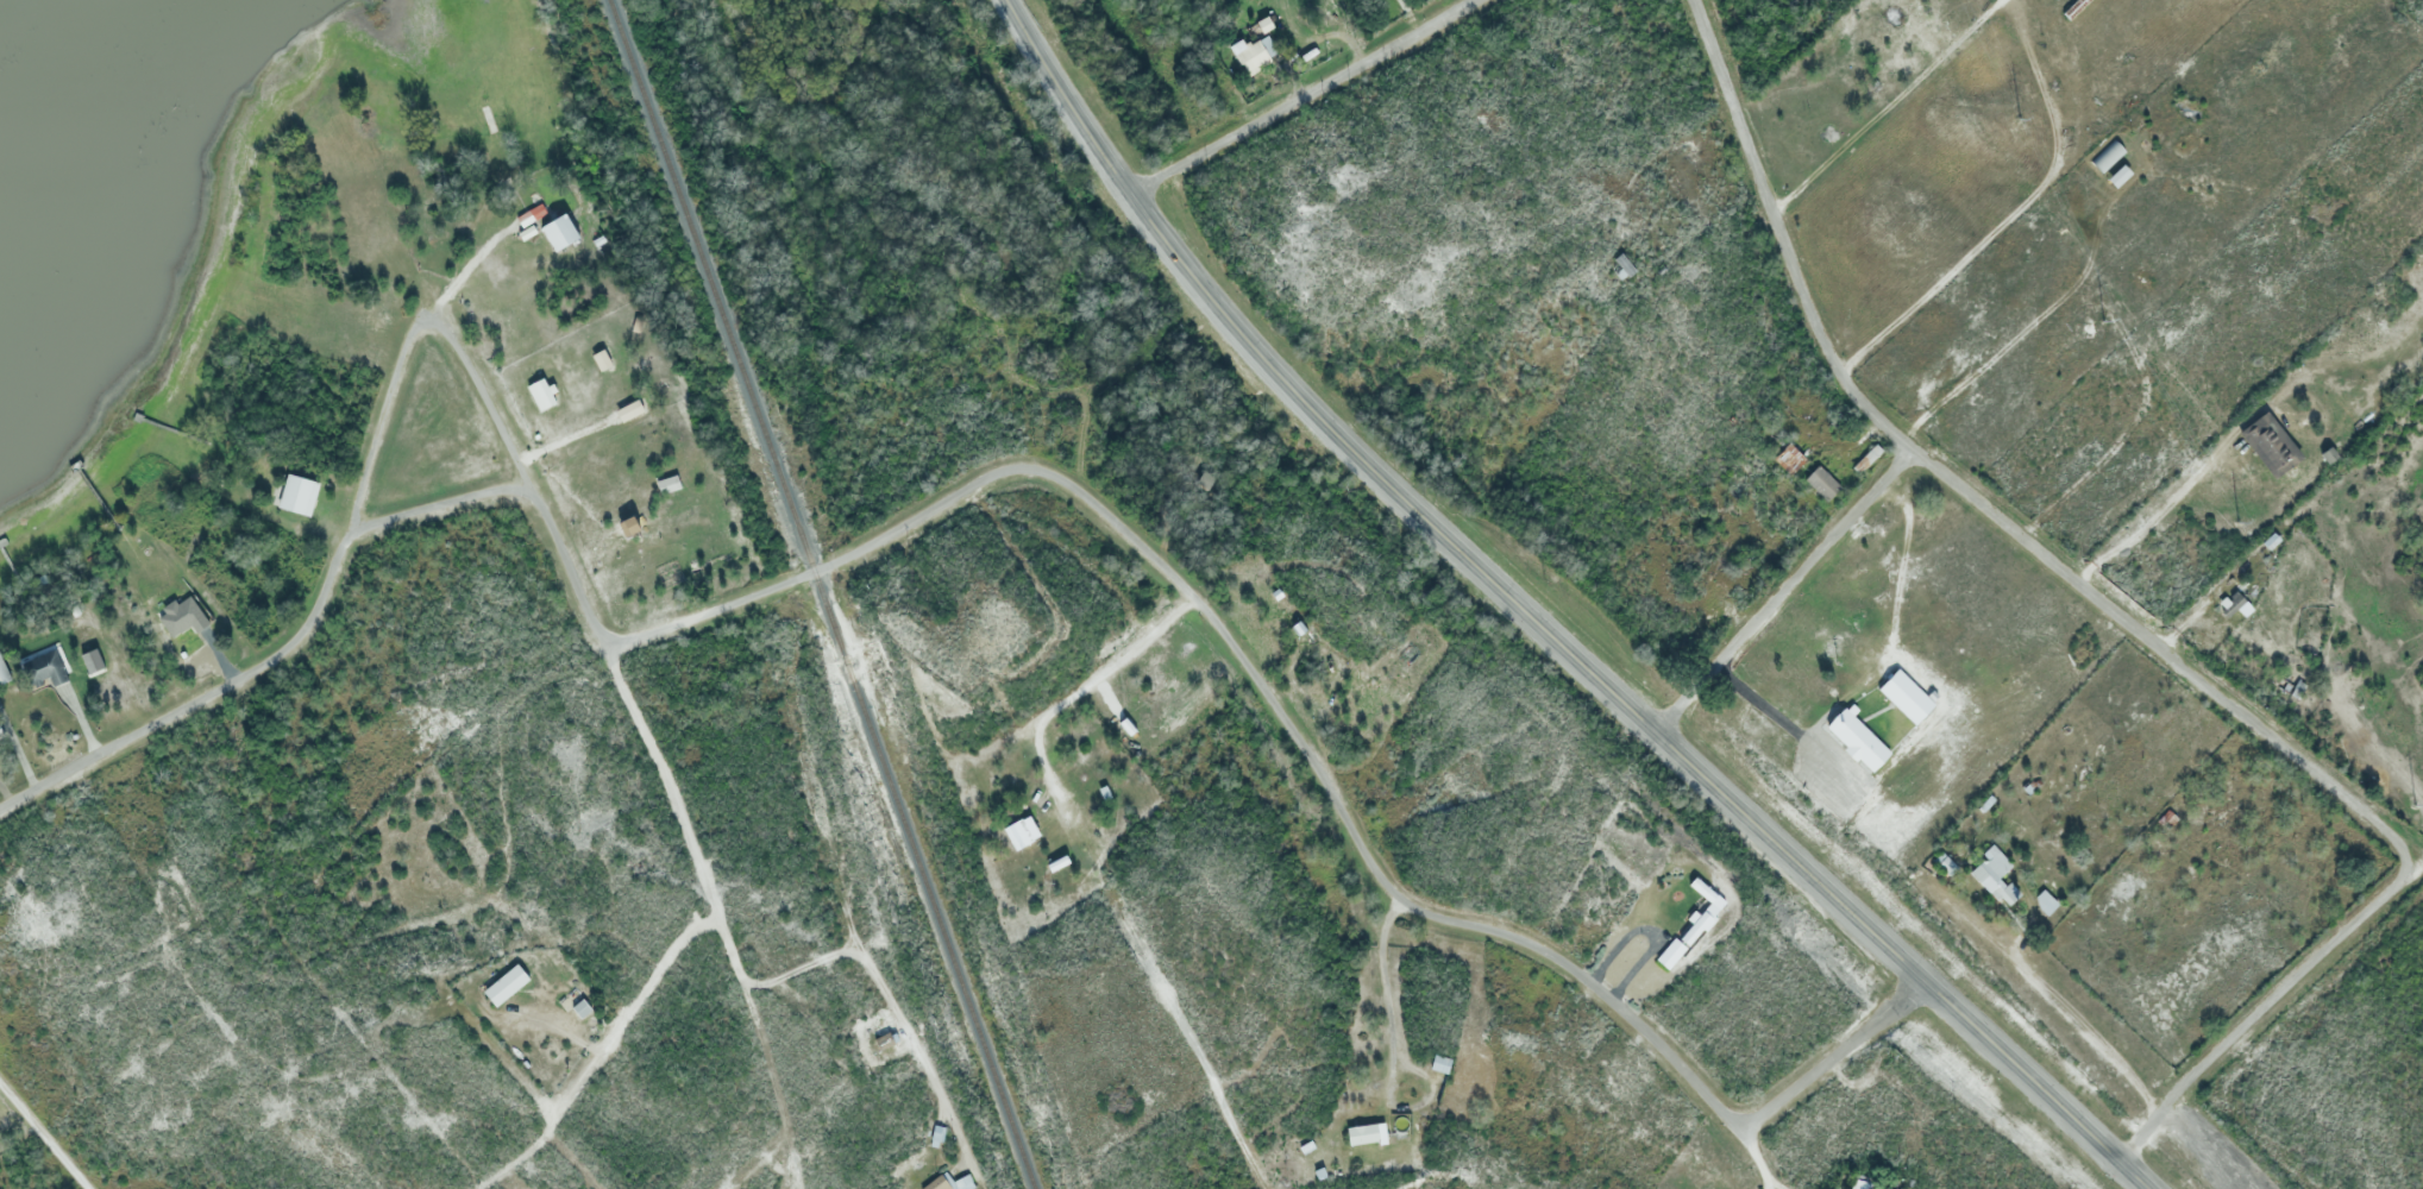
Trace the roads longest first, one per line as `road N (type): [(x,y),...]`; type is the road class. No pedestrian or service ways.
road 1 (residential): [(611,641),(627,642),(821,568),(991,474),(1038,471),(1076,493),(1197,605),(1313,763),(1392,894),(1569,969),(1730,1118),(1760,1113),(1926,981)]
road 2 (tertiary): [(1011,0),(1157,229),(1311,407),(2151,1188)]
road 3 (residential): [(1661,734),(1909,454),(2378,819),(2402,842),(2411,870),(2402,886),(2192,1078),(2124,1164)]
road 4 (residential): [(611,641),(595,628),(540,504),(517,489),(369,526),(344,545),(319,605),(283,652),(0,812)]
road 5 (residential): [(1909,454),(1826,346),(1691,0)]
road 6 (residential): [(540,504),(452,339),(428,323),(407,344),(358,498),(356,531)]
road 7 (residential): [(1472,0),(1134,195)]
road 8 (residential): [(1266,1188),(1110,892)]
road 9 (residential): [(0,1086),(85,1188)]

